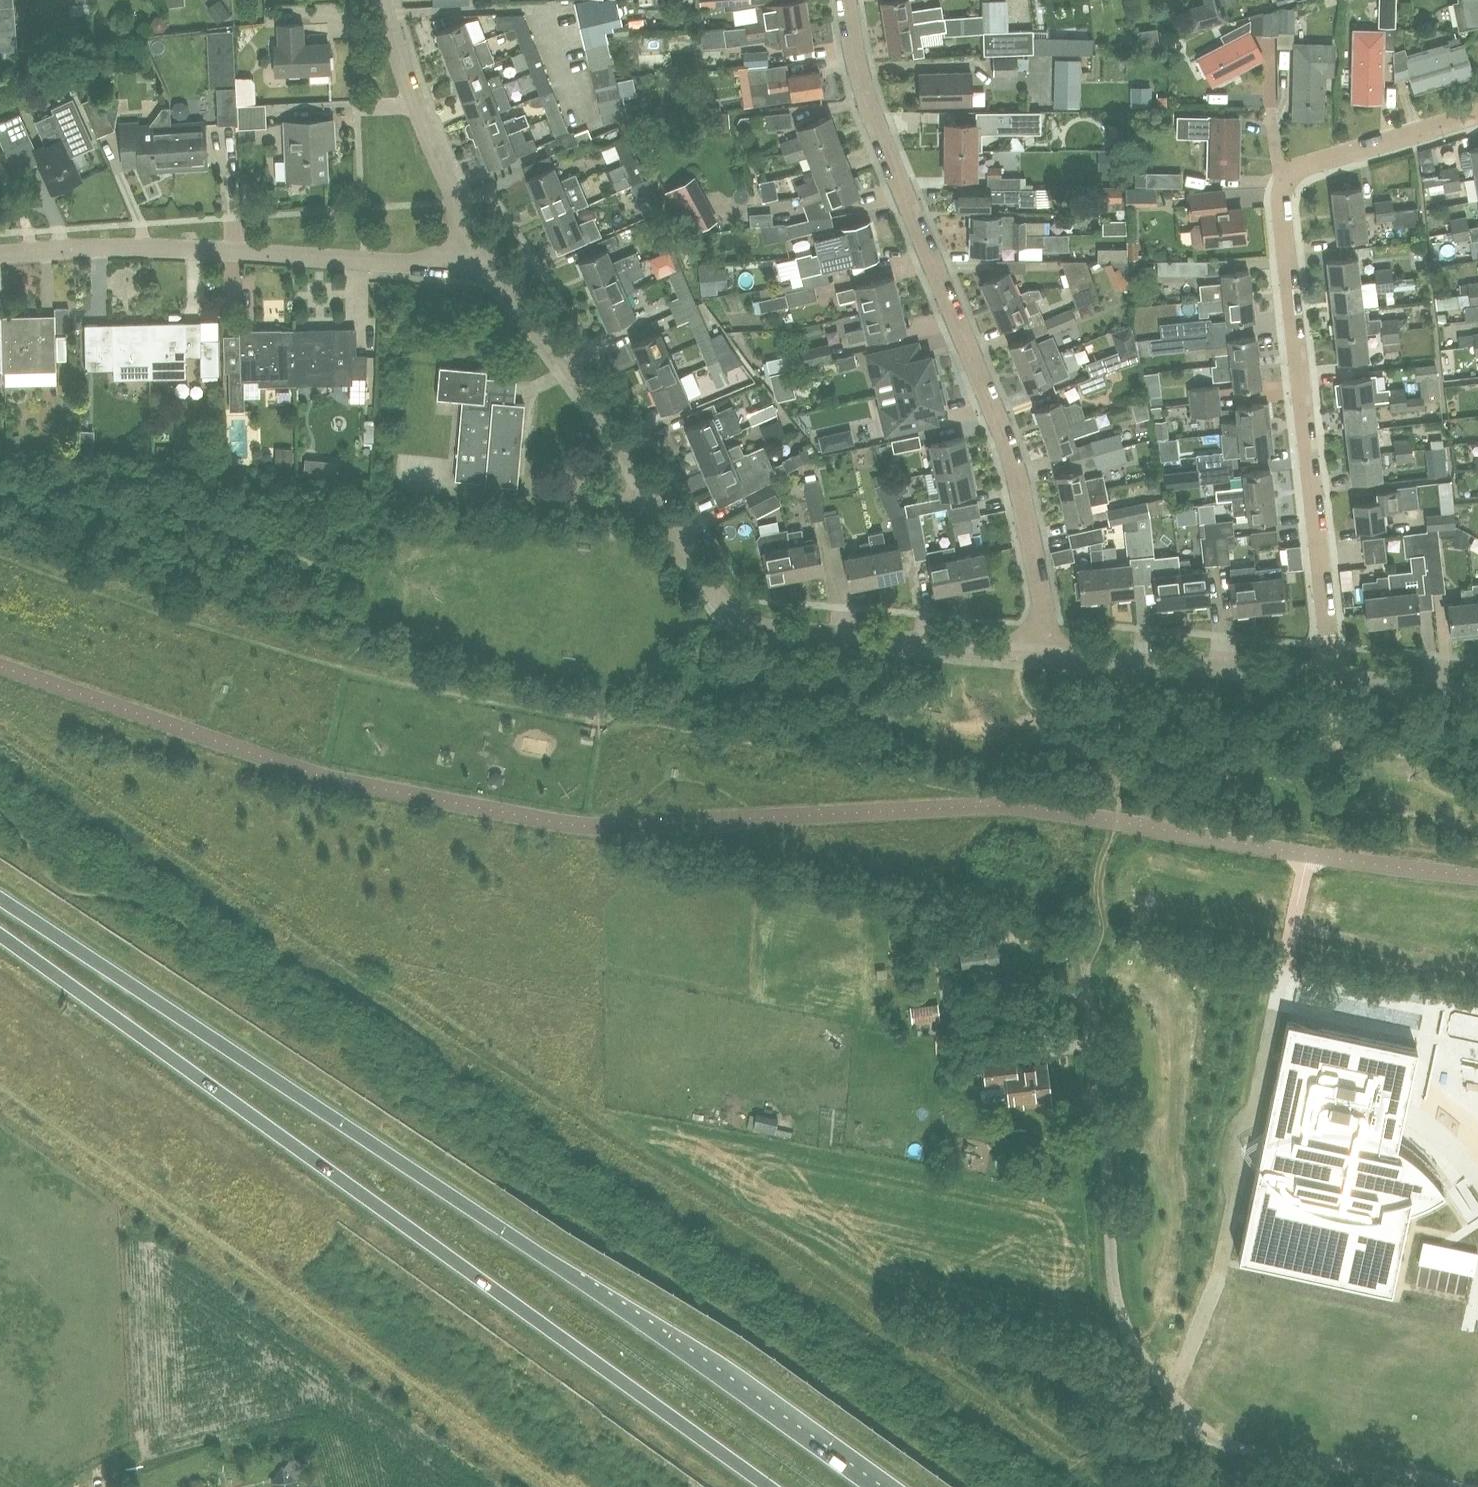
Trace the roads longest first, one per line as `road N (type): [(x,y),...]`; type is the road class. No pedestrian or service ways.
road 1 (primary): [(872,1486),(578,1281),(0,899)]
road 2 (primary): [(0,936),(769,1486)]
road 3 (residential): [(1043,653),(739,621),(485,255)]
road 4 (unclassified): [(1446,1486),(1237,1450),(1198,1424),(1144,1359),(1115,1289),(1086,969)]
road 5 (residential): [(1329,678),(1282,185),(1294,171),(1477,115)]
road 6 (residential): [(1043,653),(1046,622),(1017,468),(868,105),(846,0)]
road 7 (residential): [(485,255),(422,266),(149,249),(0,253)]
road 8 (residential): [(1329,678),(1043,653)]
road 9 (residential): [(485,255),(438,164),(383,0)]
road 10 (residential): [(1477,691),(1329,678)]

